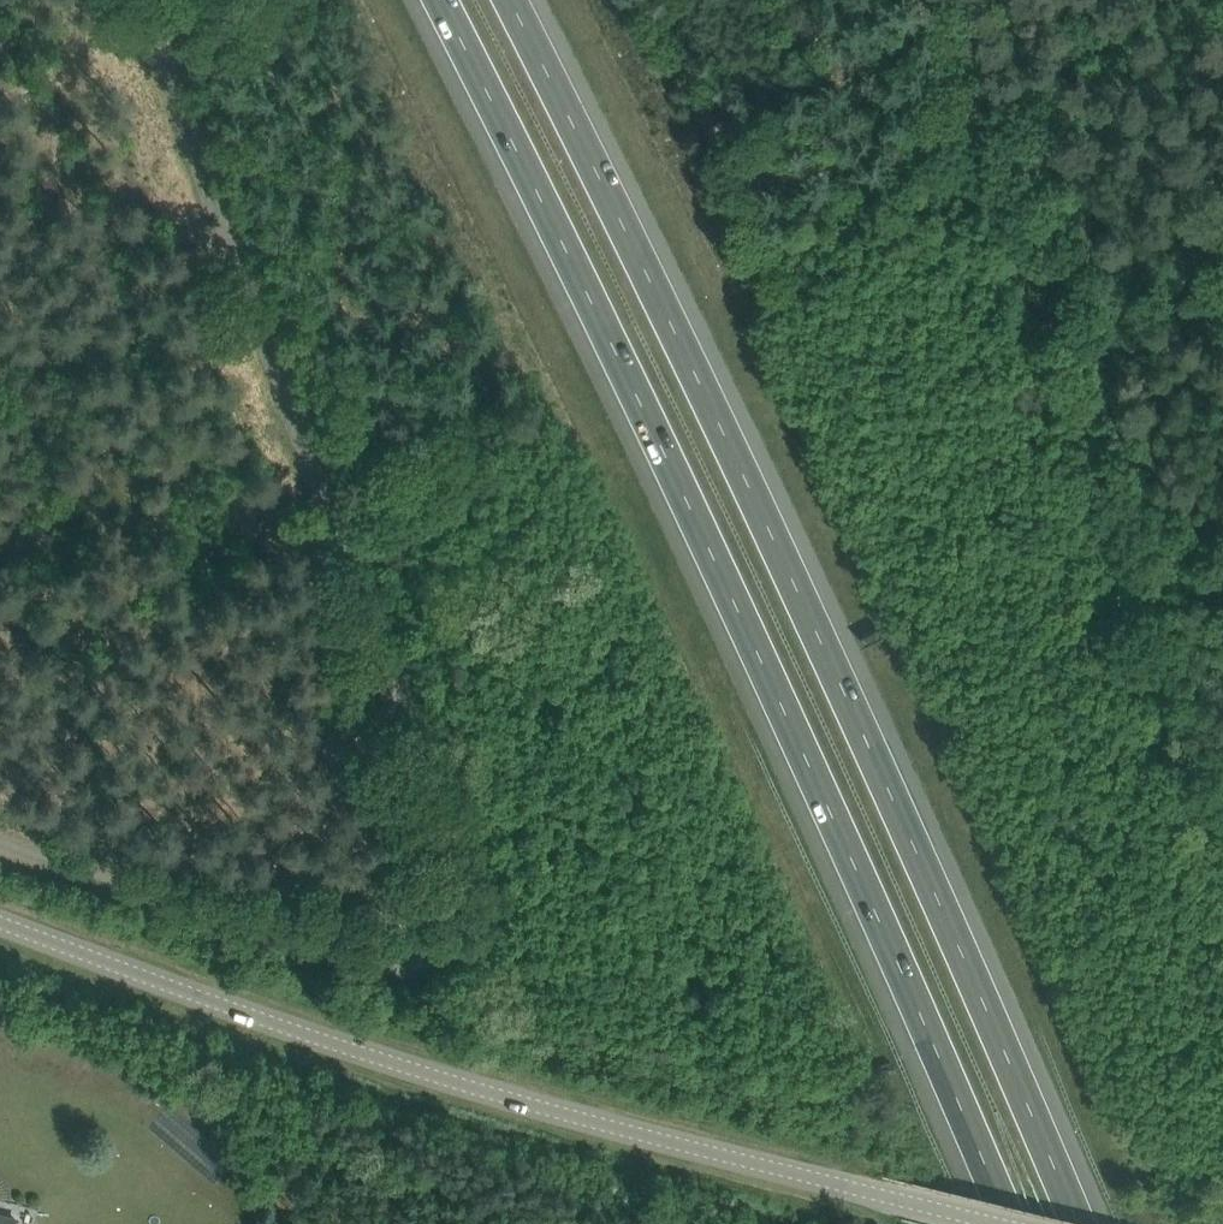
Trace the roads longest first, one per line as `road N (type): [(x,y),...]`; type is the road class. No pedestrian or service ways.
road 1 (unclassified): [(0,845),(118,887),(373,959),(420,963),(468,925),(471,890),(462,855),(139,0)]
road 2 (motorway): [(441,0),(542,199),(1010,1223)]
road 3 (motorway): [(1076,1223),(589,151),(512,0)]
road 4 (tertiary): [(1016,1223),(661,1139),(0,913)]
road 5 (track): [(1222,812),(977,151)]
road 6 (track): [(977,151),(1205,0)]
road 7 (track): [(922,0),(977,151)]

